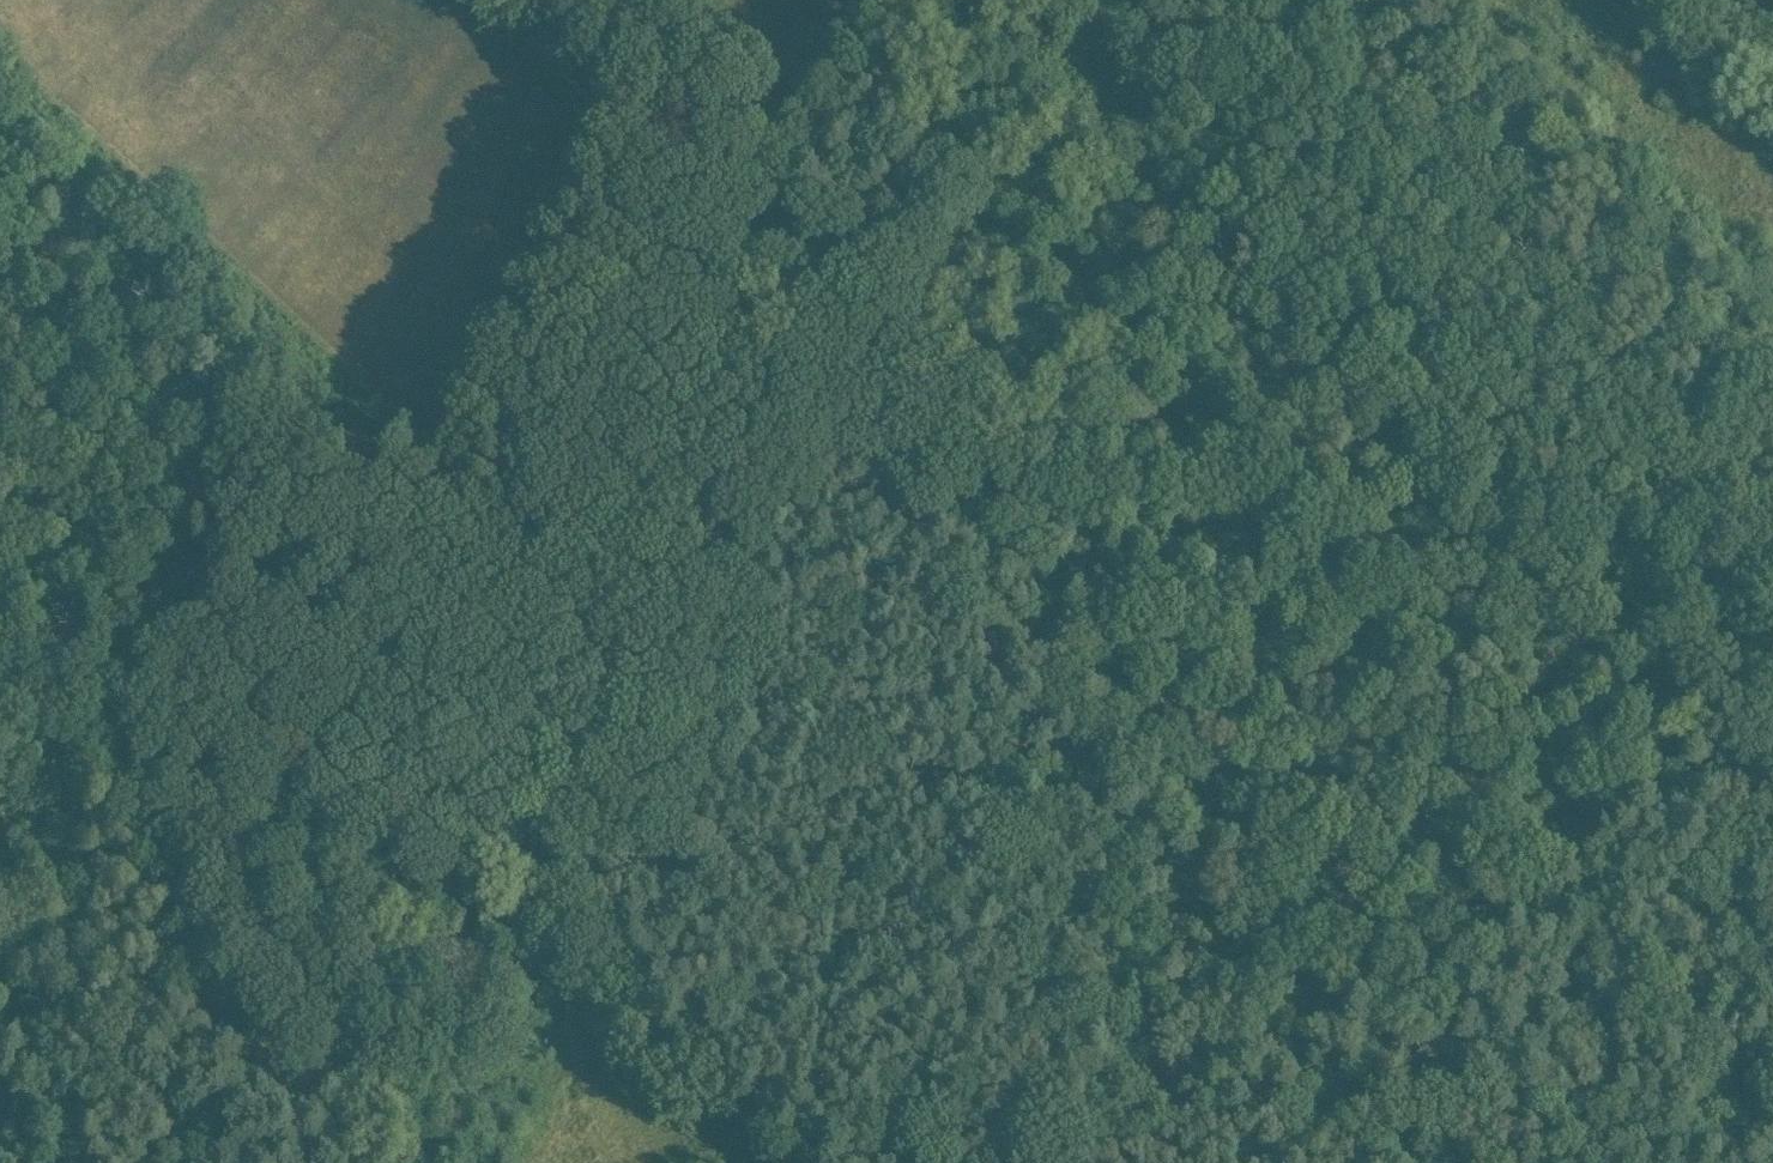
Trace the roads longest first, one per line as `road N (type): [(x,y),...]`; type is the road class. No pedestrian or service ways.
road 1 (track): [(831,140),(447,1104),(403,1162)]
road 2 (track): [(932,0),(845,105),(831,140)]

